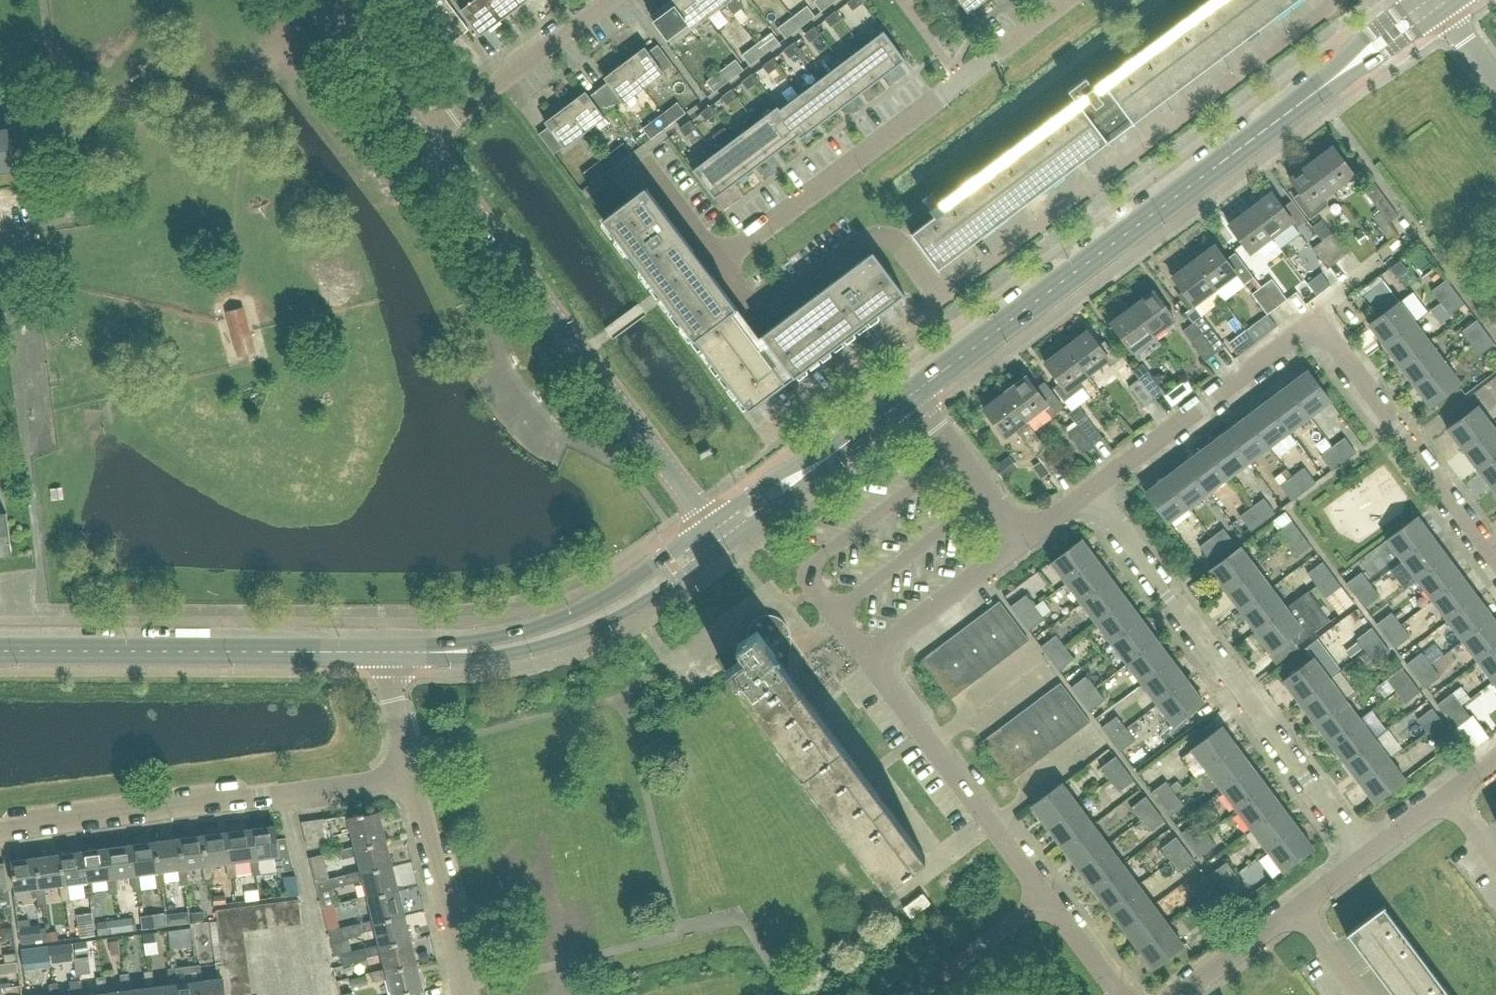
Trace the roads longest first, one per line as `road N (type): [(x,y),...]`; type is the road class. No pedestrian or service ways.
road 1 (residential): [(764,437),(1332,0)]
road 2 (tertiary): [(918,391),(1433,5)]
road 3 (tertiary): [(716,535),(420,142)]
road 4 (residential): [(1363,859),(1089,490)]
road 5 (residential): [(717,261),(1065,0)]
road 6 (residential): [(0,836),(407,780)]
road 7 (tertiary): [(388,655),(0,652)]
road 8 (tertiary): [(716,535),(621,603),(554,633),(484,649),(388,655)]
road 9 (residential): [(869,662),(804,571),(955,451)]
road 10 (residential): [(1495,555),(1314,319)]
road 11 (residential): [(1039,900),(869,662)]
road 12 (residential): [(1089,490),(1314,319)]
road 13 (tertiary): [(716,535),(918,391)]
road 14 (residential): [(420,142),(608,0)]
road 15 (residential): [(464,994),(407,780)]
road 16 (residential): [(869,662),(1023,540)]
road 17 (tertiary): [(420,142),(310,0)]
road 18 (residential): [(913,994),(1039,900)]
road 19 (residential): [(1180,994),(1300,905)]
road 20 (residential): [(1314,319),(1330,298),(1419,233)]
road 21 (residential): [(407,780),(393,730),(388,655)]

